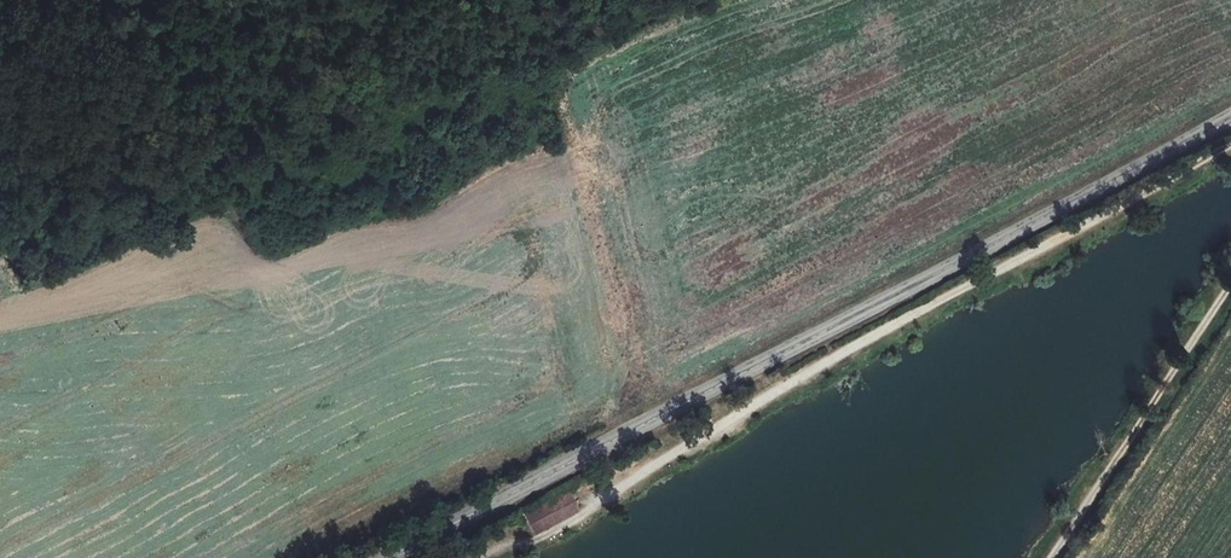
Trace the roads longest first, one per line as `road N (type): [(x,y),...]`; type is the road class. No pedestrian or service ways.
road 1 (unclassified): [(386,557),(1230,114)]
road 2 (track): [(1230,148),(869,337),(585,514),(480,557)]
road 3 (track): [(1055,557),(1230,290)]

